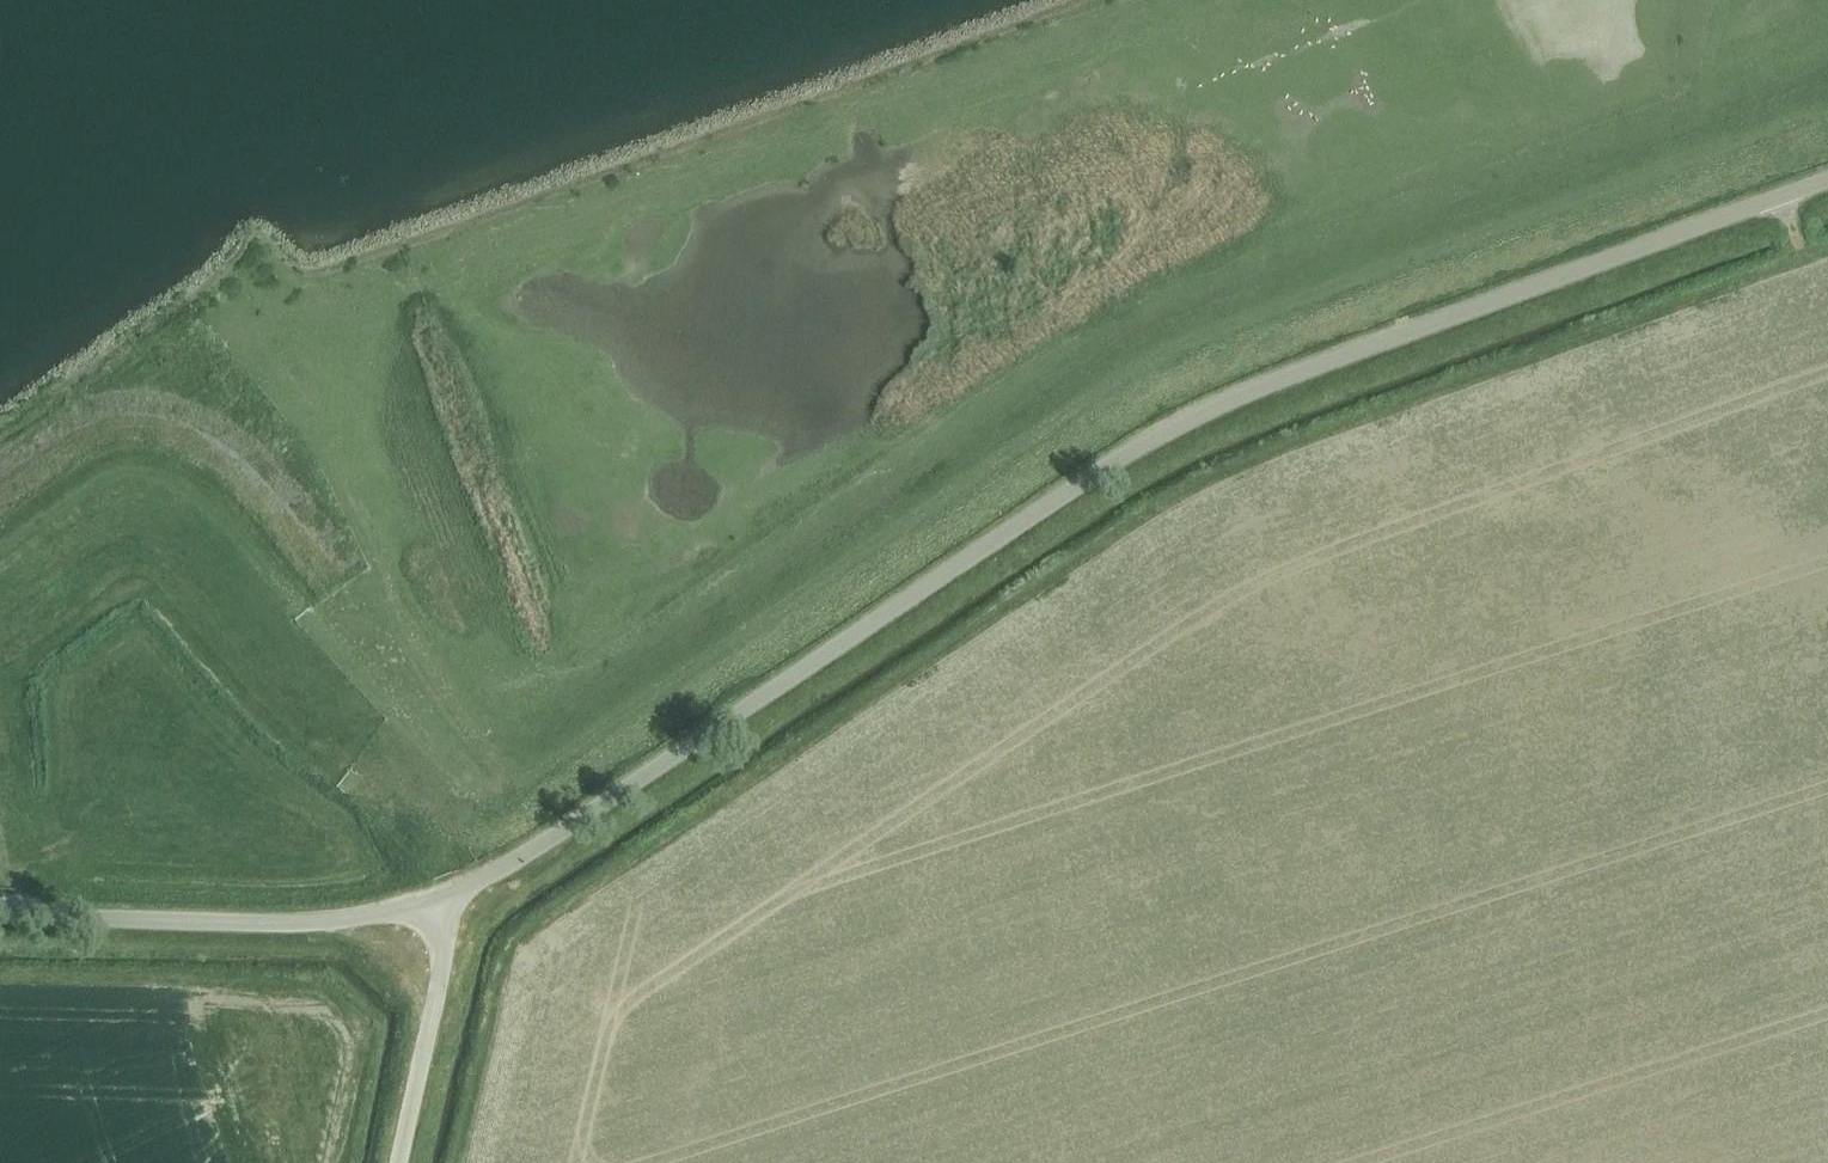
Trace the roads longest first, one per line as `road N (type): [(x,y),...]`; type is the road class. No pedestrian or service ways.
road 1 (unclassified): [(1827,182),(1187,411),(944,566),(530,852),(438,906)]
road 2 (unclassified): [(0,917),(290,924),(438,906)]
road 3 (unclassified): [(399,1162),(444,954),(438,906)]

